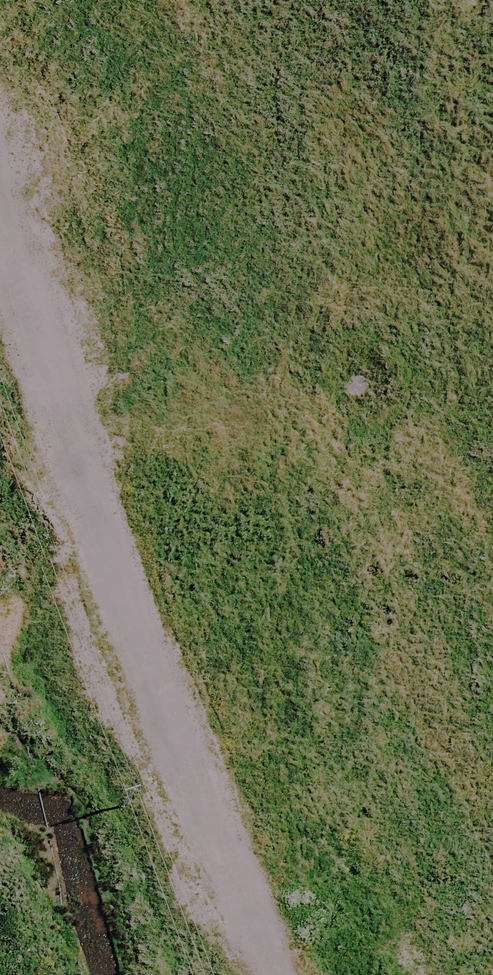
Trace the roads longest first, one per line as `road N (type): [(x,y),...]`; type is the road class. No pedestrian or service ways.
road 1 (secondary): [(386,974),(123,189)]
road 2 (secondary): [(291,138),(492,740)]
road 3 (secondary): [(123,189),(47,0)]
road 4 (secondary): [(123,189),(291,138)]
road 5 (secondary): [(236,0),(291,138)]
road 6 (secondary): [(0,227),(123,189)]

